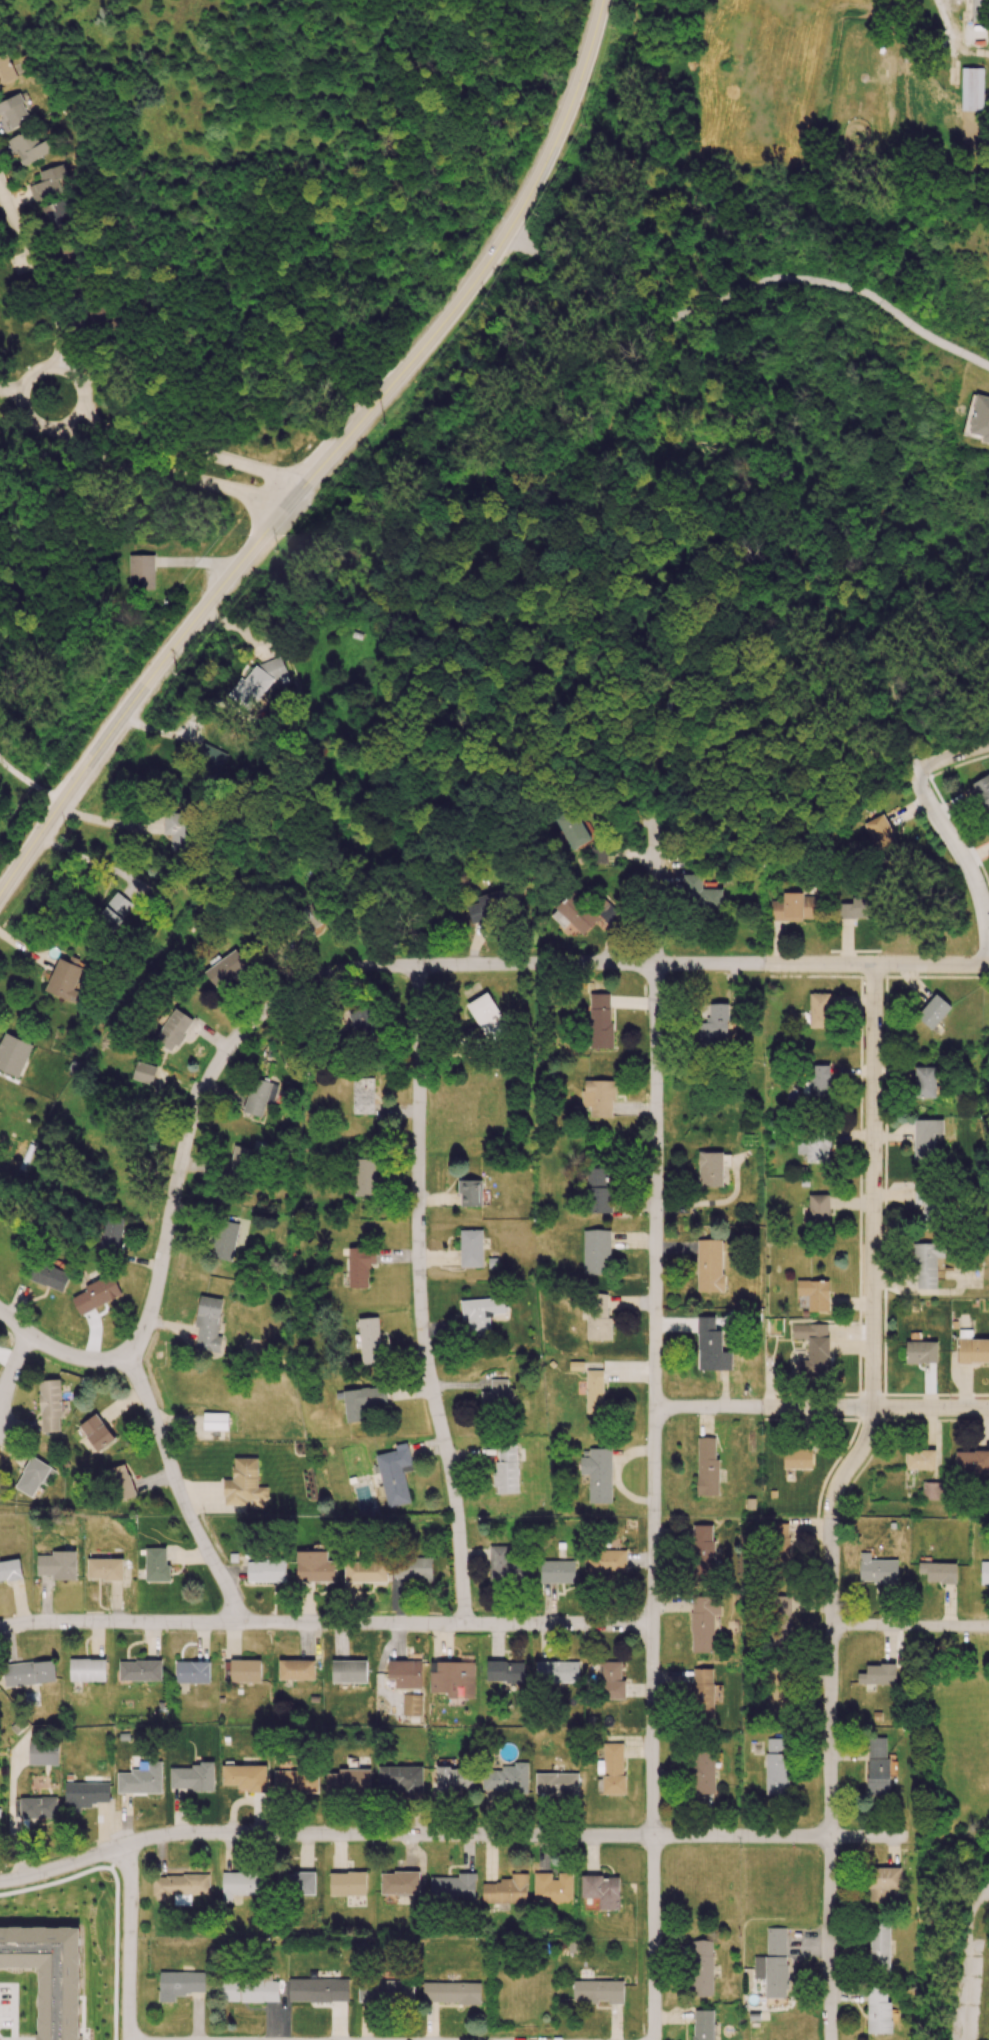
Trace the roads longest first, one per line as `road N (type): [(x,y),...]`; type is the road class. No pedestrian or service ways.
road 1 (secondary): [(0,894),(219,590),(484,269),(562,126),(603,0)]
road 2 (residential): [(830,2039),(832,1509),(871,1426),(874,965)]
road 3 (residential): [(653,2039),(656,964)]
road 4 (residential): [(914,1837),(198,1832),(156,1835),(0,1877)]
road 5 (residential): [(988,964),(393,964),(324,978),(274,1006)]
road 6 (residential): [(463,1623),(417,1276),(417,965)]
road 7 (residential): [(652,1623),(51,1622),(0,1629)]
road 8 (residential): [(127,1346),(141,1336),(148,1313),(189,1127),(232,1045),(274,1006)]
road 9 (residential): [(988,1409),(654,1410)]
road 10 (residential): [(988,964),(979,892),(921,789),(878,664)]
road 11 (residential): [(235,1622),(127,1346)]
road 12 (residential): [(301,485),(53,398)]
road 13 (residential): [(53,398),(101,451),(224,484),(276,517)]
road 14 (residential): [(659,722),(656,964)]
road 15 (residential): [(0,187),(57,316),(53,398)]
road 16 (residential): [(129,2039),(131,1890),(122,1845)]
road 17 (residential): [(988,1629),(831,1626)]
road 18 (residential): [(955,2039),(966,1917),(978,1898)]
road 19 (residential): [(127,1346),(110,1359),(79,1358),(0,1311)]

